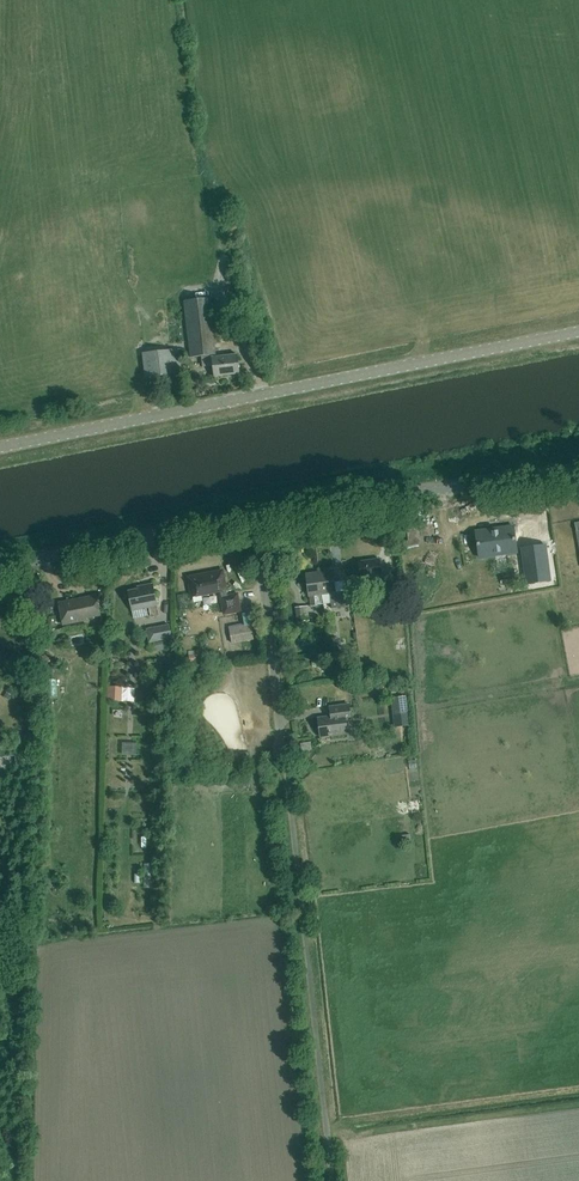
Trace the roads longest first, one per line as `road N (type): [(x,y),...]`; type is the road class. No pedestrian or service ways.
road 1 (tertiary): [(578,332),(0,448)]
road 2 (tertiary): [(255,516),(578,471)]
road 3 (tertiary): [(0,566),(255,516)]
road 4 (unclassified): [(255,516),(282,757)]

